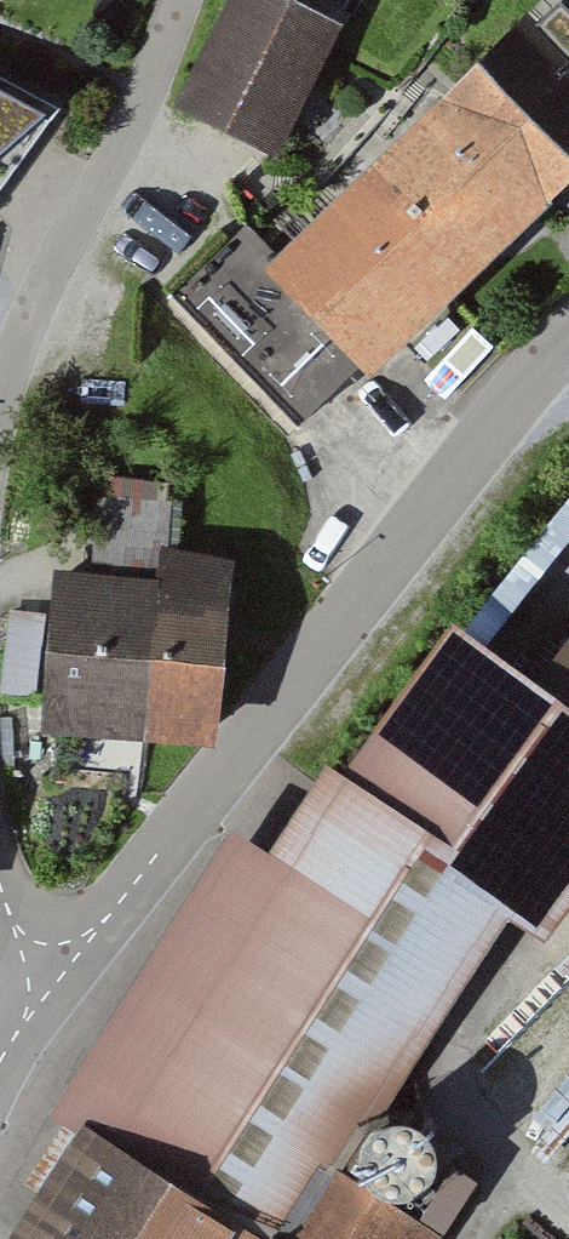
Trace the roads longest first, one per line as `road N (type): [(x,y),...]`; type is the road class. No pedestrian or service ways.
road 1 (residential): [(568,345),(454,464),(52,985)]
road 2 (residential): [(0,424),(59,264),(159,78),(184,0)]
road 3 (residential): [(52,985),(15,923),(0,877)]

